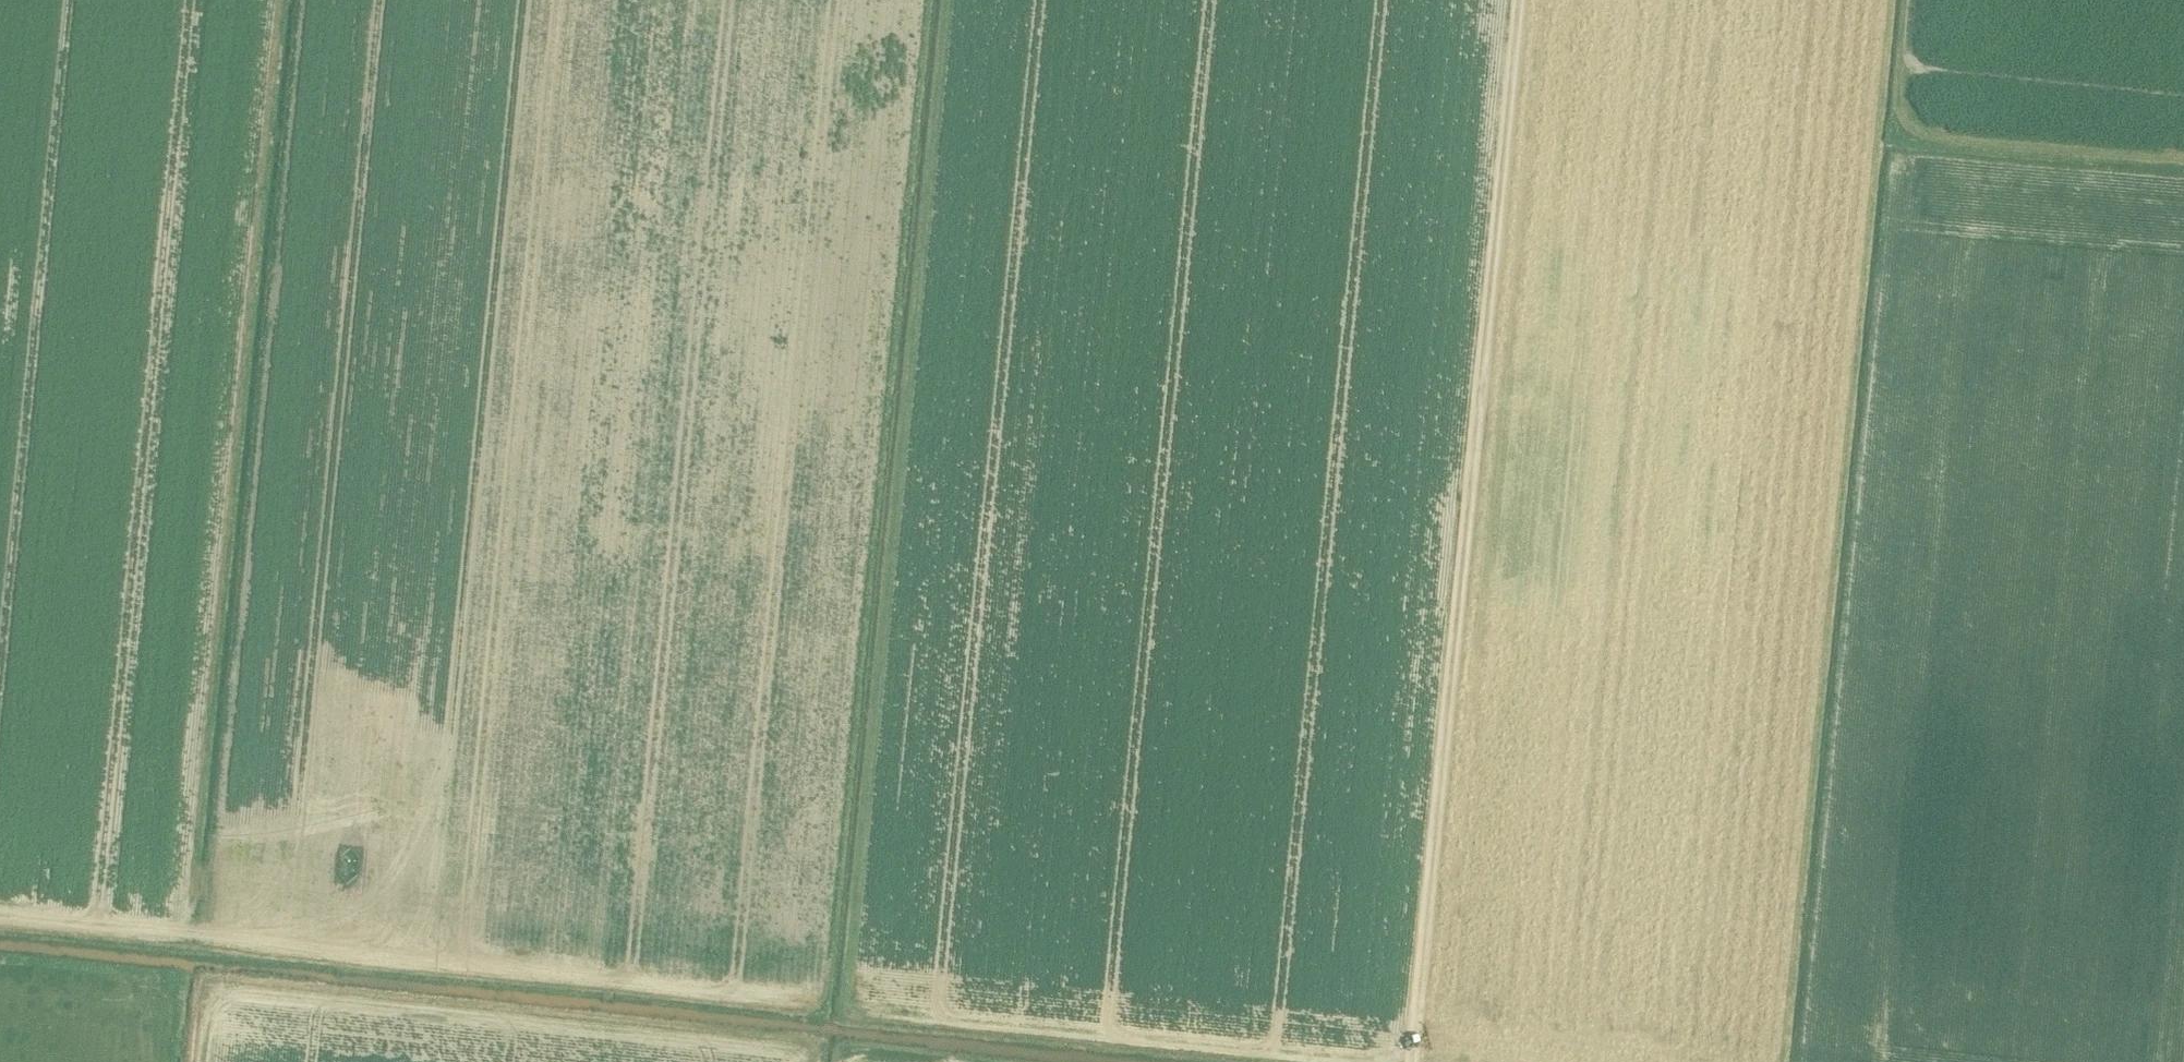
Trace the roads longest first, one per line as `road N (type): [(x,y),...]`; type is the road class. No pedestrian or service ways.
road 1 (track): [(1414,1061),(1519,0)]

